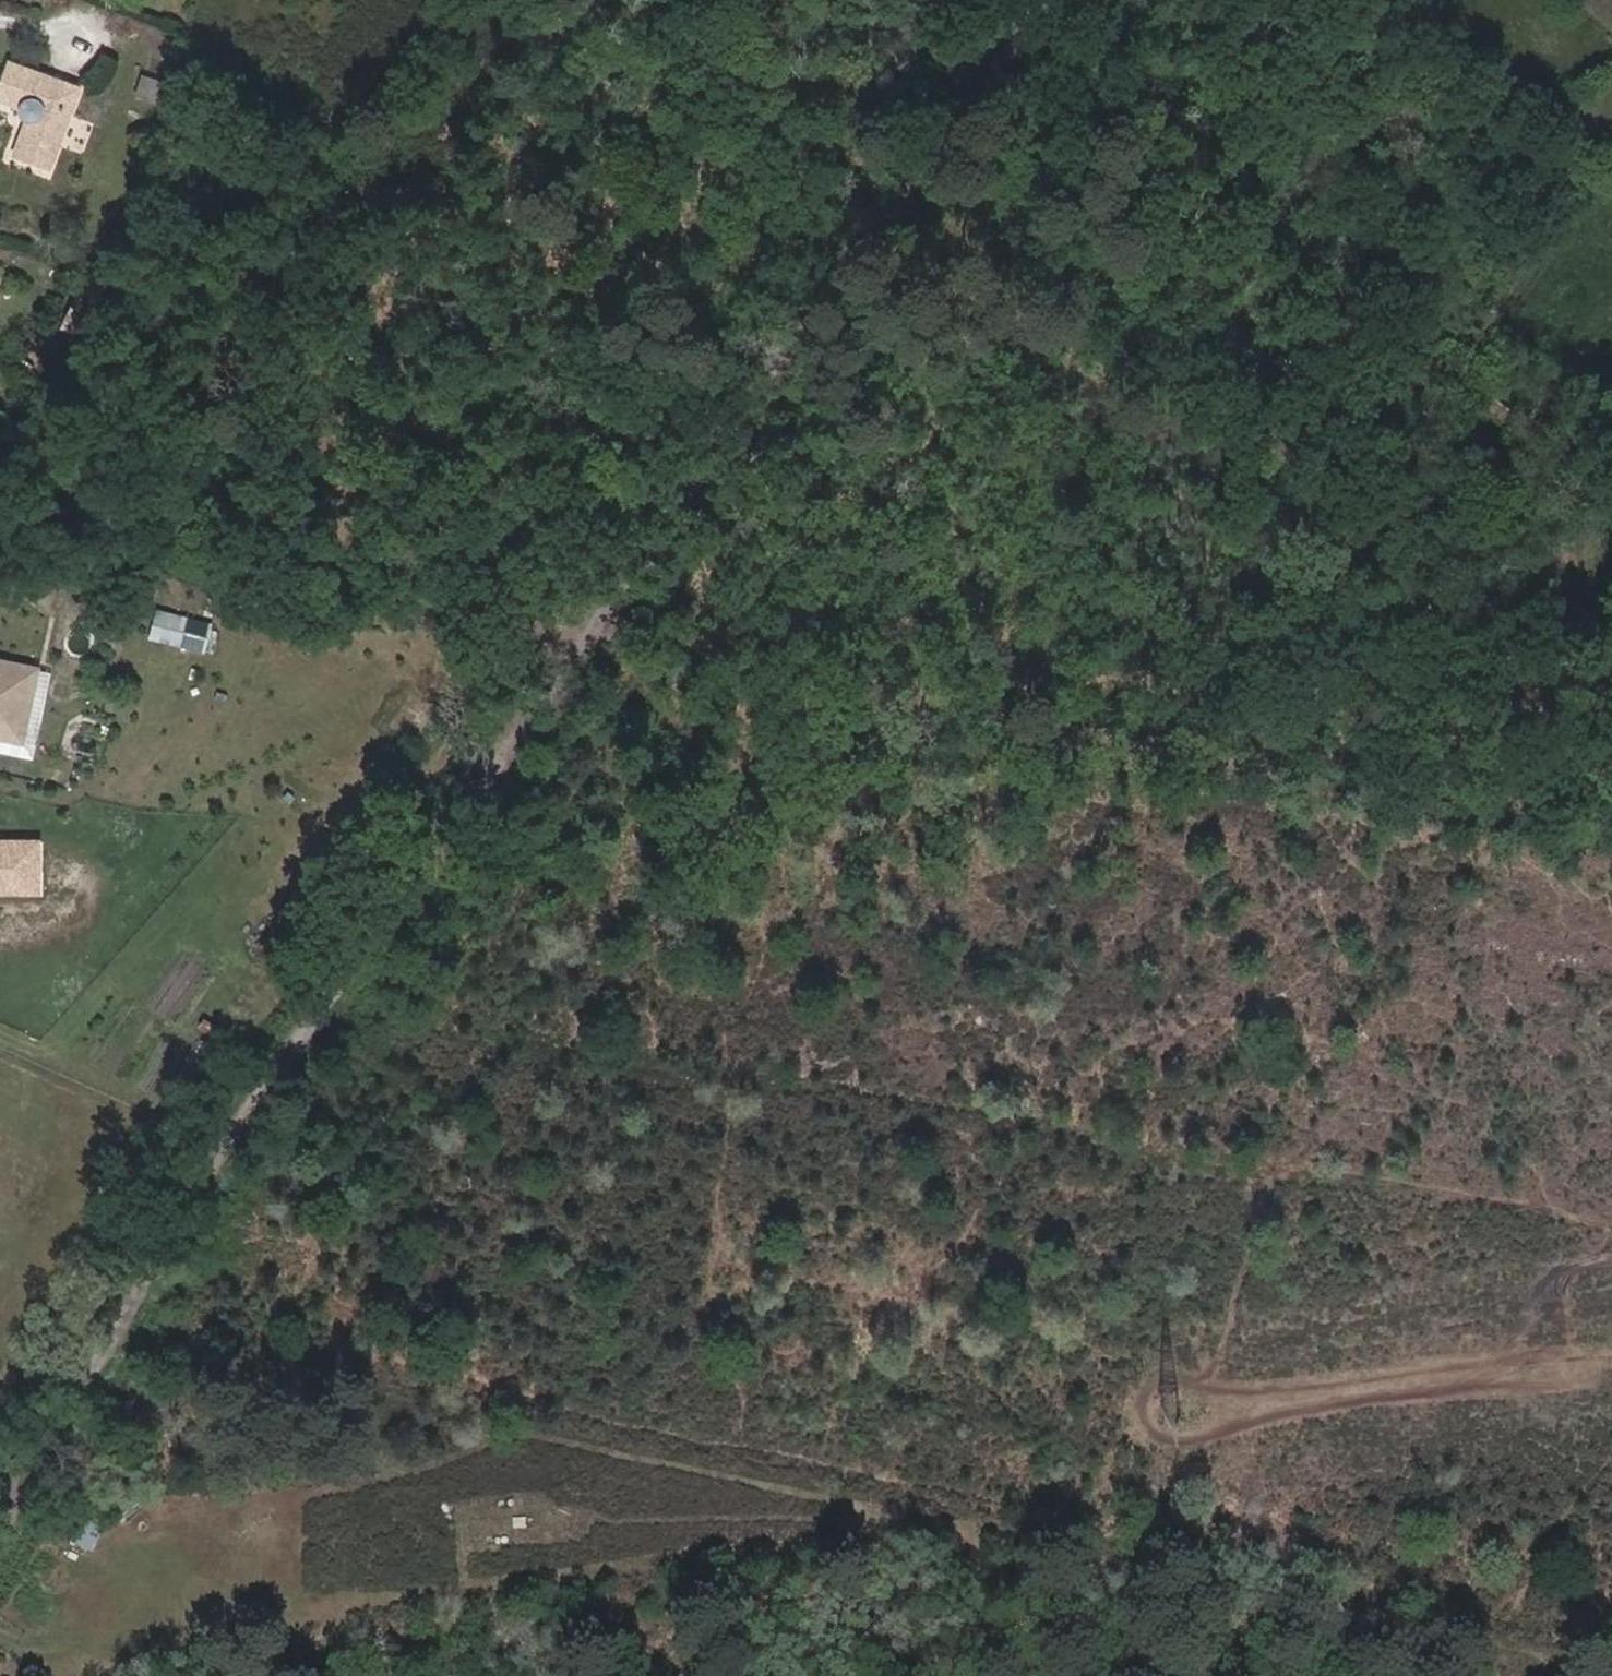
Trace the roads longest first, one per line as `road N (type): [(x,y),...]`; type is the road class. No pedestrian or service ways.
road 1 (track): [(1036,0),(591,570),(0,1585)]
road 2 (track): [(1611,817),(591,570),(0,508)]

